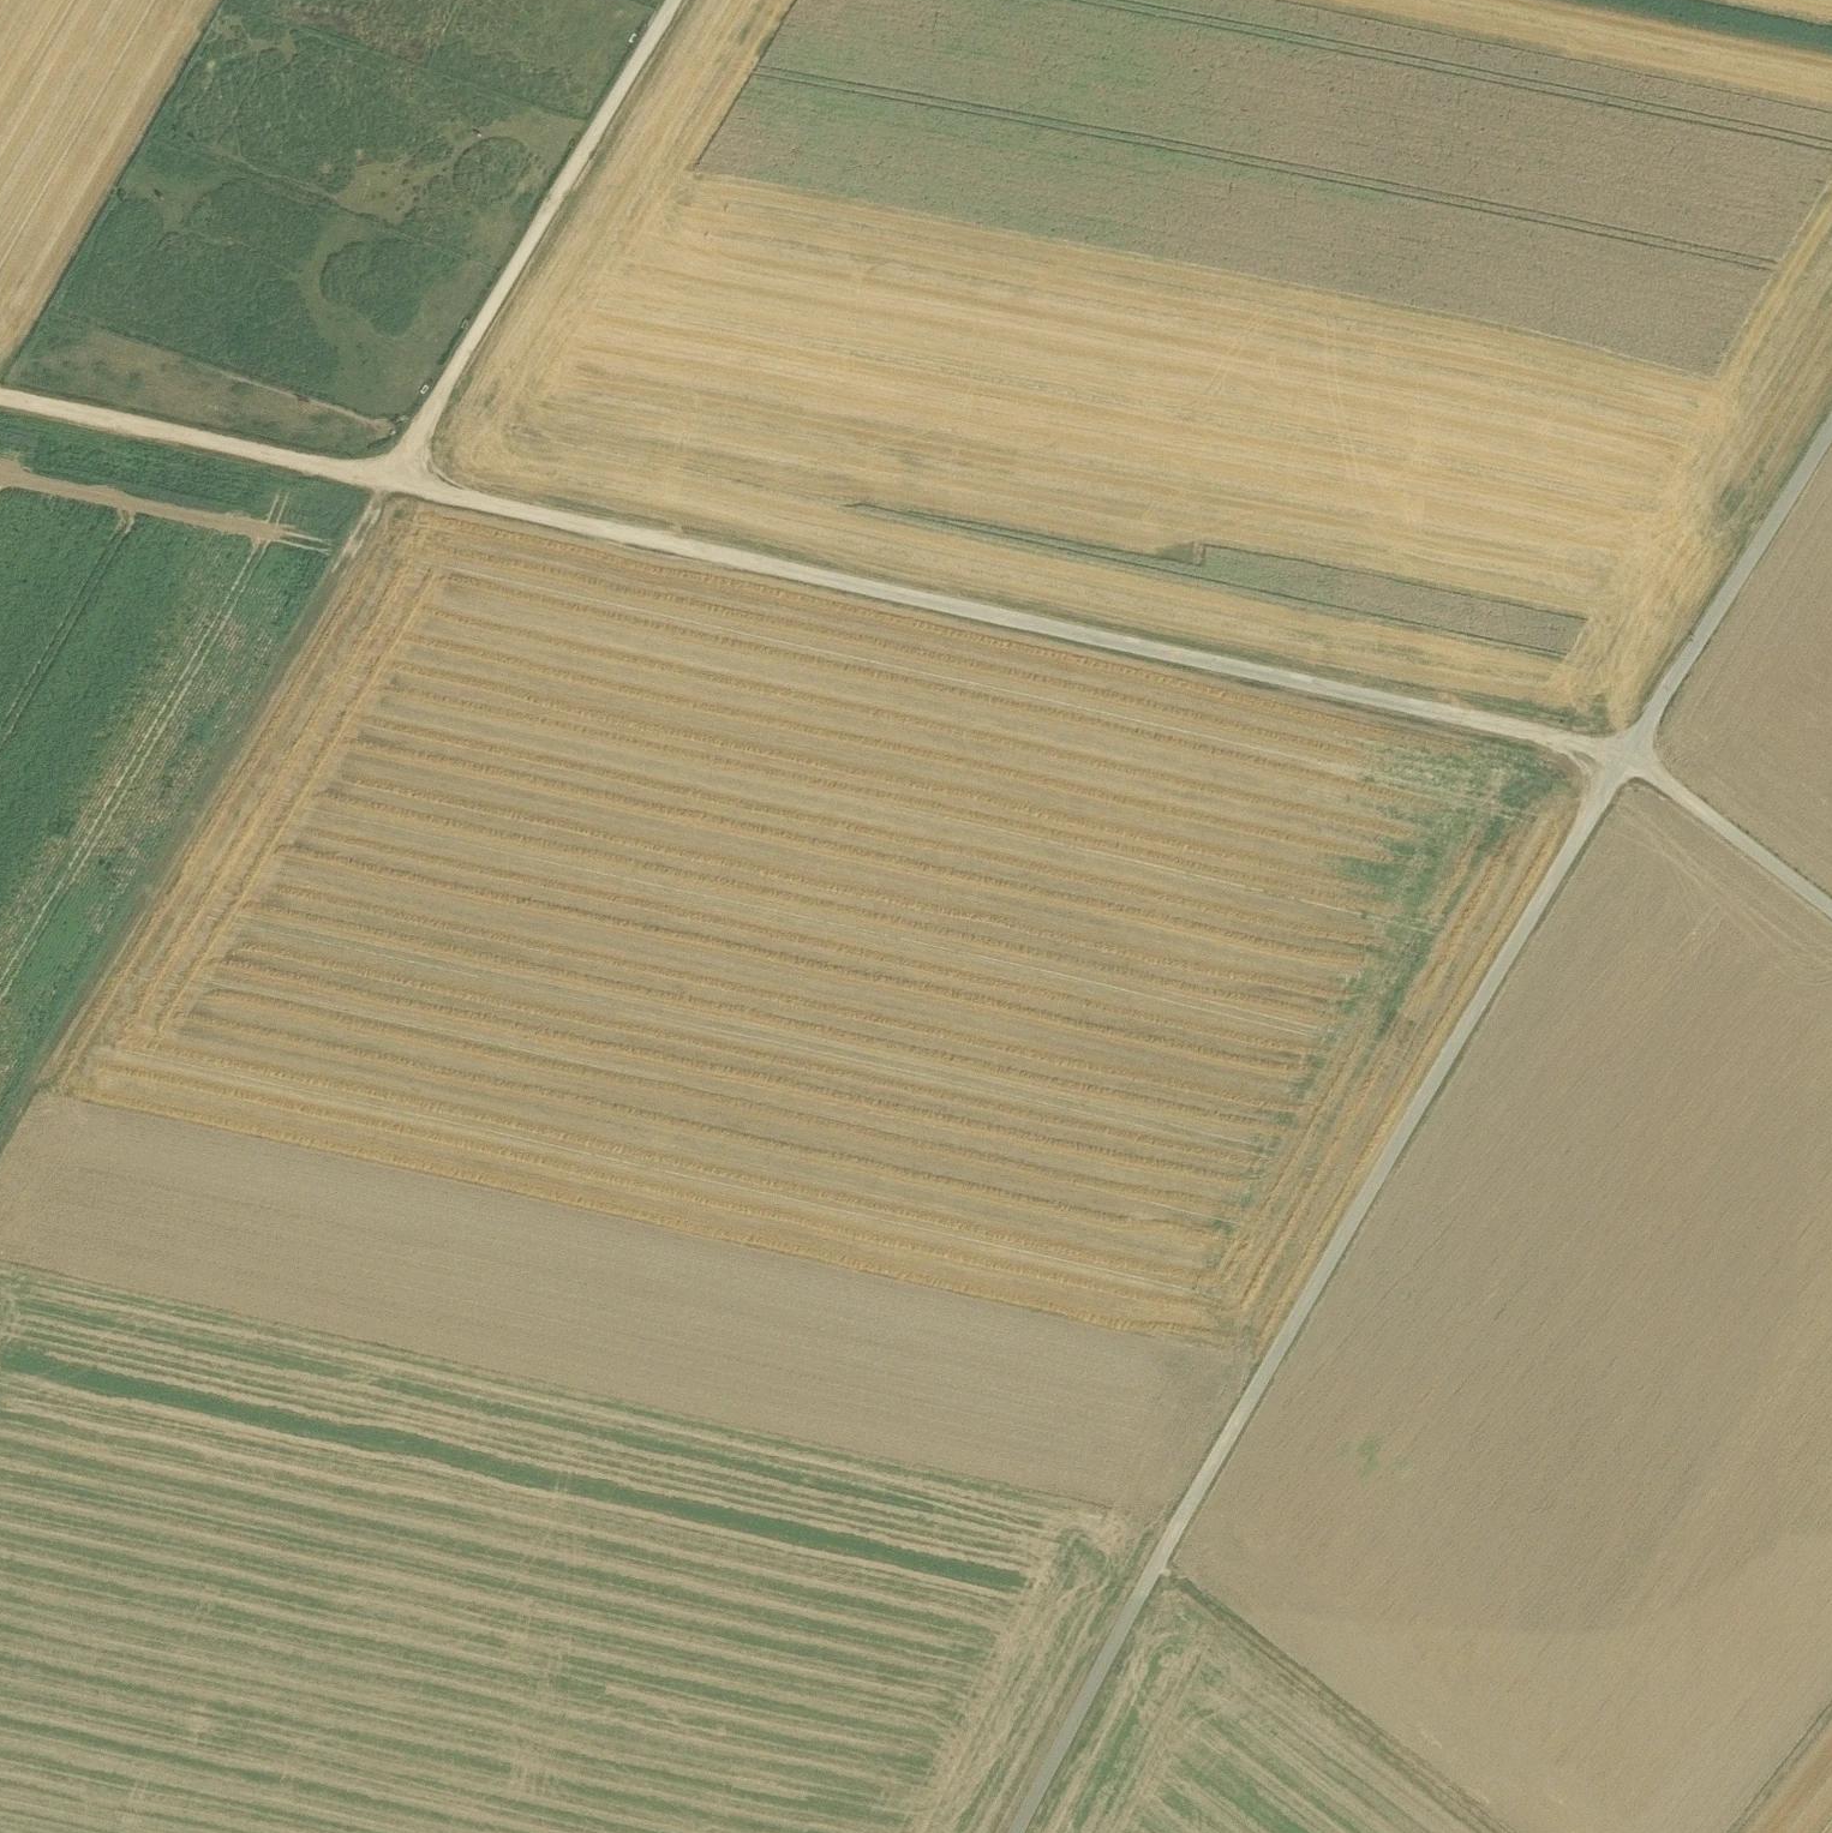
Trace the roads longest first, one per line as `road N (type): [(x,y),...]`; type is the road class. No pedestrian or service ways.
road 1 (track): [(1831,906),(1625,754),(0,396)]
road 2 (track): [(1831,424),(1498,970),(1181,1523),(1018,1832)]
road 3 (track): [(0,1134),(676,0)]
road 4 (track): [(1507,1832),(1158,1569)]

